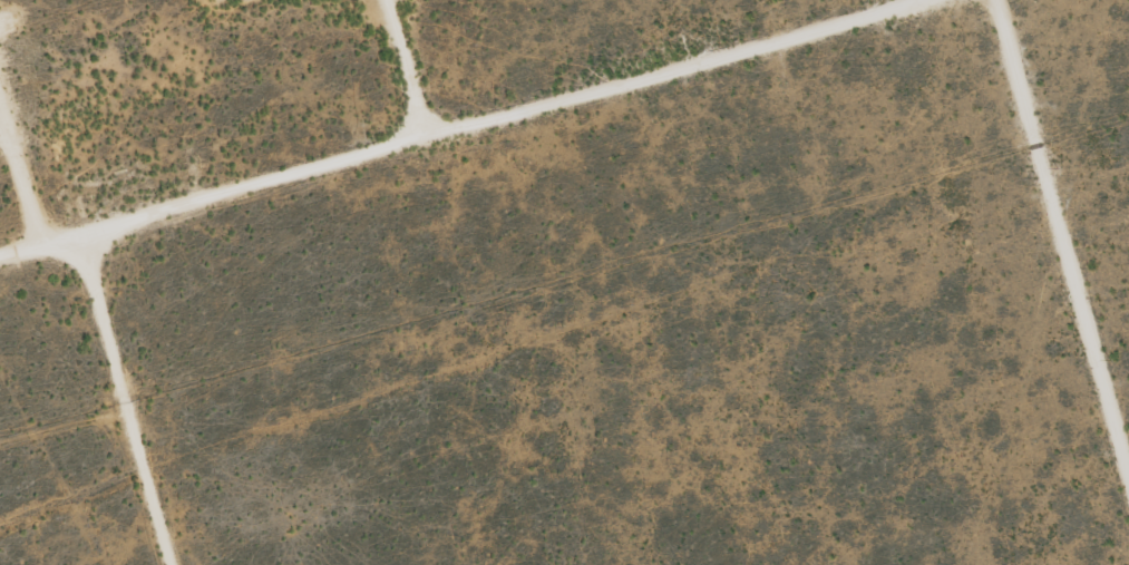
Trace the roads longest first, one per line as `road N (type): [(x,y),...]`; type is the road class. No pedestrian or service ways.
road 1 (residential): [(910,0),(0,254)]
road 2 (residential): [(988,0),(1128,489)]
road 3 (residential): [(52,240),(148,564)]

